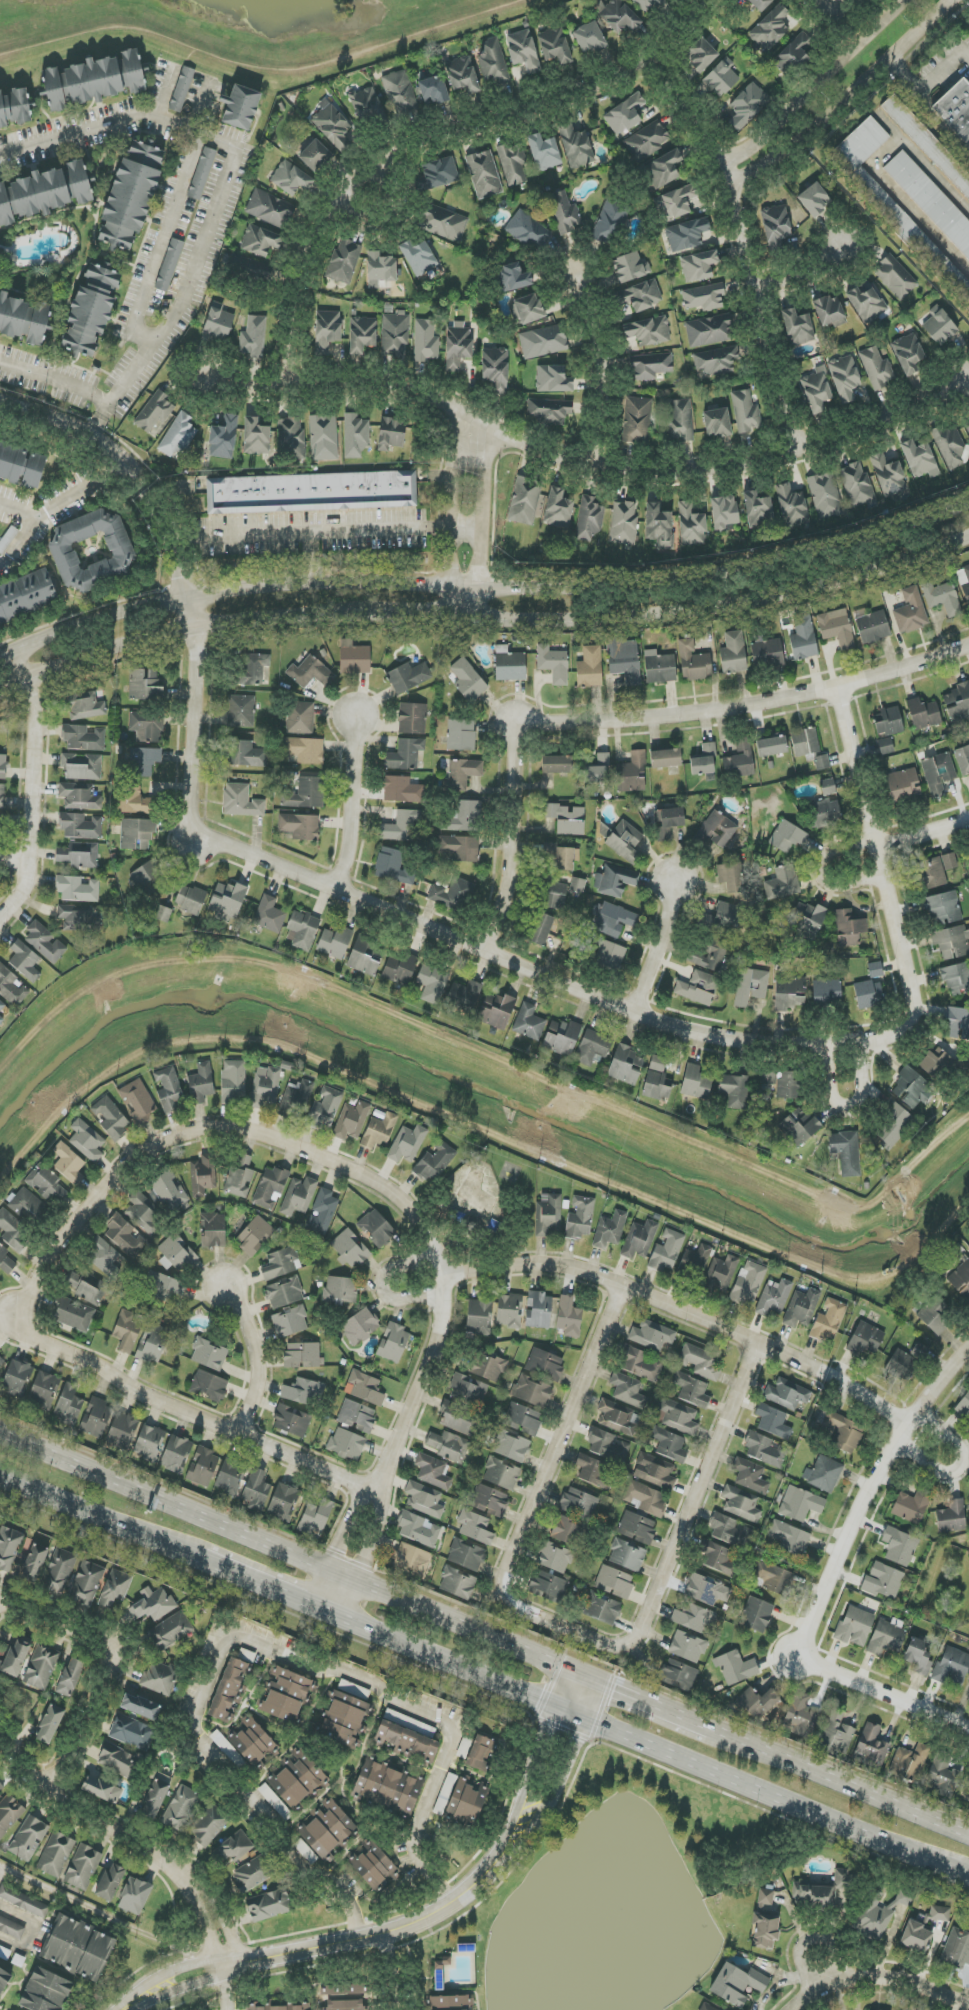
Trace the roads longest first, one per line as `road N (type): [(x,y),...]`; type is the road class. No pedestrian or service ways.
road 1 (residential): [(0,406),(85,437),(119,461),(158,517),(198,627),(198,829),(637,1012),(769,1041),(846,1043)]
road 2 (secondary): [(0,686),(198,627),(352,616),(633,620),(741,606),(908,565),(968,537)]
road 3 (secondary): [(968,508),(879,542),(682,581),(287,584),(189,596),(113,613),(0,657)]
road 4 (residential): [(375,1487),(438,1341),(446,1272),(412,1211),(378,1180),(240,1123),(183,1130),(122,1168),(59,1246),(17,1326)]
road 5 (residential): [(895,1442),(941,1474),(953,1475),(963,1463),(964,1454),(940,1435),(794,1357),(580,1265),(419,1267),(380,1276),(388,1297),(445,1294)]
road 6 (residential): [(204,379),(400,386),(552,453),(667,471),(741,462),(855,431),(962,377)]
road 7 (residential): [(968,646),(746,703),(522,718),(515,877),(491,947)]
road 8 (primary): [(566,1669),(0,1428)]
road 9 (tertiary): [(120,2009),(227,1960),(381,1933),(458,1900),(518,1835)]
road 10 (residential): [(654,54),(718,166),(801,446)]
road 11 (residential): [(846,1043),(904,1028),(914,990),(843,682)]
road 12 (residential): [(350,185),(401,140),(654,54),(704,0)]
road 13 (residential): [(17,1326),(136,1392),(375,1487)]
road 14 (primary): [(585,1720),(930,1862)]
road 15 (residential): [(805,1658),(843,1548),(895,1442),(968,1350)]
road 16 (residential): [(624,1646),(638,1637),(755,1342)]
road 17 (residential): [(503,1592),(501,1580),(621,1282)]
road 18 (residential): [(725,188),(793,150),(951,0)]
road 19 (residential): [(44,1790),(119,1653),(0,1601)]
road 20 (residential): [(0,918),(27,881),(29,861),(34,717),(12,651)]
road 21 (residential): [(901,0),(771,134),(718,166)]
road 22 (residential): [(889,873),(841,885),(822,880),(819,868),(824,859),(968,815)]
road 23 (residential): [(187,1877),(65,1806),(0,1735)]
road 24 (primary): [(344,1620),(553,1707)]
road 25 (primary): [(0,1476),(201,1558)]
road 26 (residential): [(288,384),(290,286),(314,232),(350,185)]
road 27 (primary): [(797,1763),(600,1683)]
road 28 (residential): [(594,465),(599,359),(575,276)]
road 29 (residential): [(968,2005),(898,1979),(850,1976),(815,1988),(791,2009)]
road 30 (primary): [(968,1832),(797,1763)]
road 31 (residential): [(968,1729),(805,1658)]
road 32 (residential): [(338,887),(353,843),(358,720)]
road 33 (residential): [(240,1435),(256,1390),(257,1357),(223,1288)]
road 34 (primary): [(201,1558),(344,1620)]
road 35 (residential): [(344,1620),(382,1511),(375,1487)]
road 36 (residential): [(637,1012),(680,879)]
road 37 (residential): [(469,458),(455,477),(451,529),(452,567),(464,587)]
road 38 (residential): [(624,1646),(510,1606),(503,1592)]
road 39 (residential): [(375,1487),(355,1506),(312,1606)]
road 40 (residential): [(464,587),(478,559),(483,481),(469,458)]
road 41 (tertiary): [(553,1707),(518,1806),(518,1835)]

